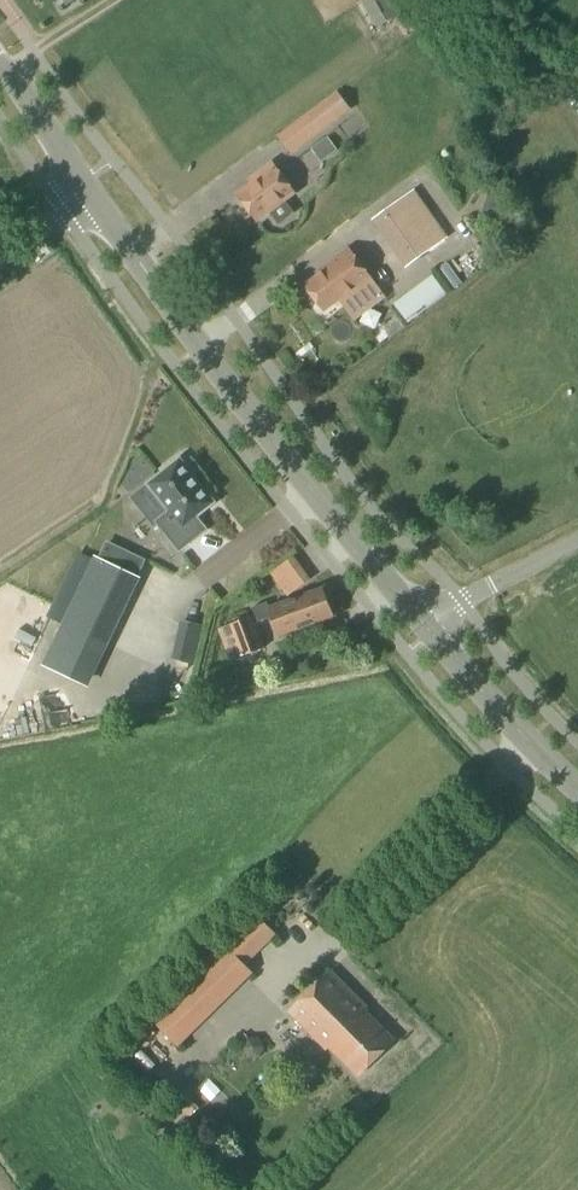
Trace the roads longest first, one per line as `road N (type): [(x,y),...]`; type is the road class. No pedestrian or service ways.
road 1 (tertiary): [(422,623),(265,430),(93,195)]
road 2 (tertiary): [(577,784),(422,623)]
road 3 (unclassified): [(577,541),(422,623)]
road 4 (tertiary): [(93,195),(0,55)]

